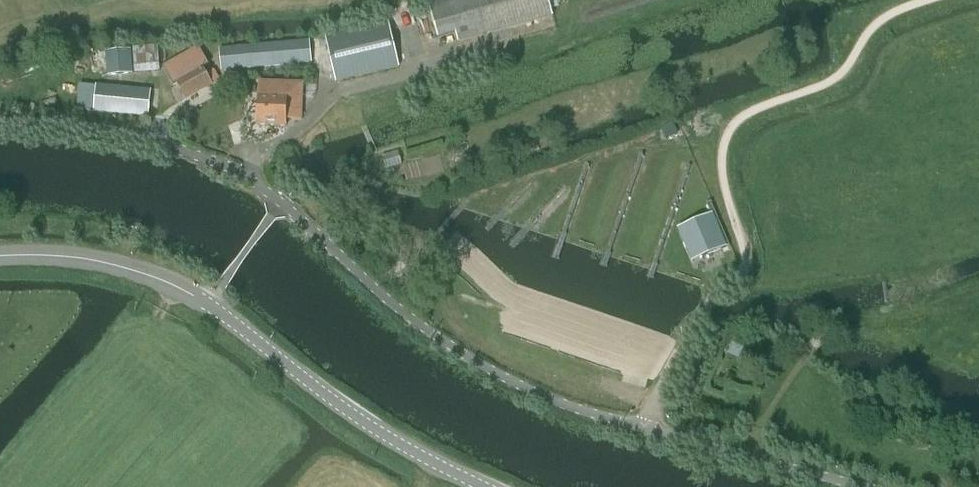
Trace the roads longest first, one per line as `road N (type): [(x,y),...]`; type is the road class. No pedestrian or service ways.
road 1 (unclassified): [(859,486),(570,407),(519,385),(396,308),(241,173),(107,131),(0,122)]
road 2 (tertiary): [(483,486),(397,444),(176,287),(98,262),(0,257)]
road 3 (track): [(746,457),(803,354),(834,327),(978,298)]
road 4 (track): [(21,486),(176,287)]

